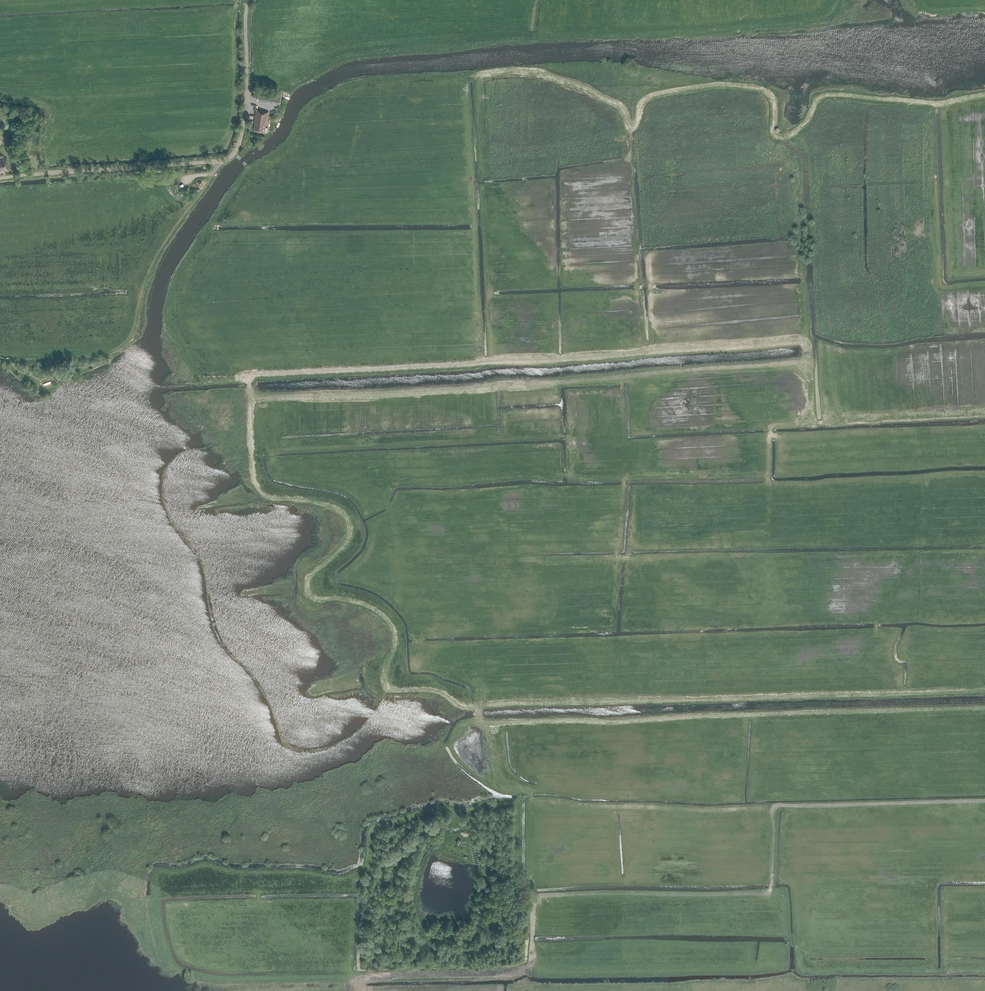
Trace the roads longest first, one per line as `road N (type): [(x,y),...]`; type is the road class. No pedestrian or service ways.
road 1 (unclassified): [(0,179),(230,157),(246,108),(249,0)]

